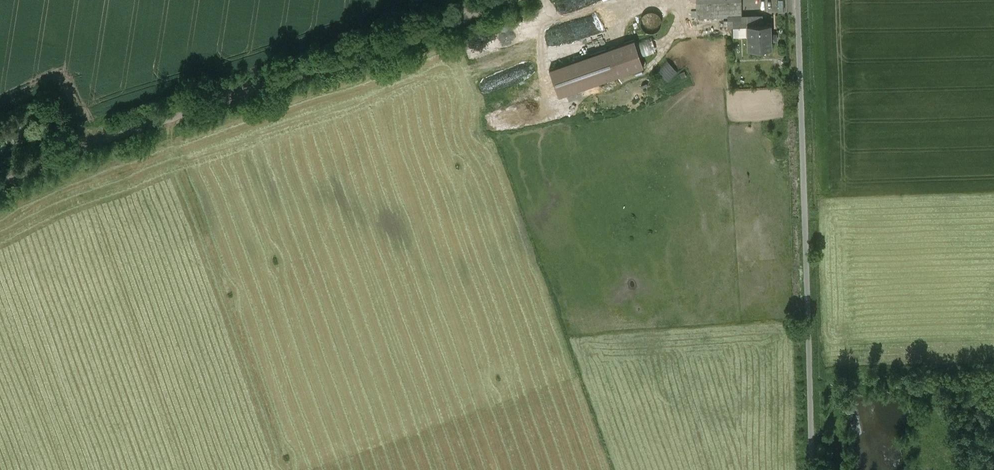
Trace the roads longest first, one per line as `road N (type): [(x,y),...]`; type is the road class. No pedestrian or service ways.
road 1 (unclassified): [(0,186),(108,137),(503,0)]
road 2 (unclassified): [(812,469),(799,0)]

